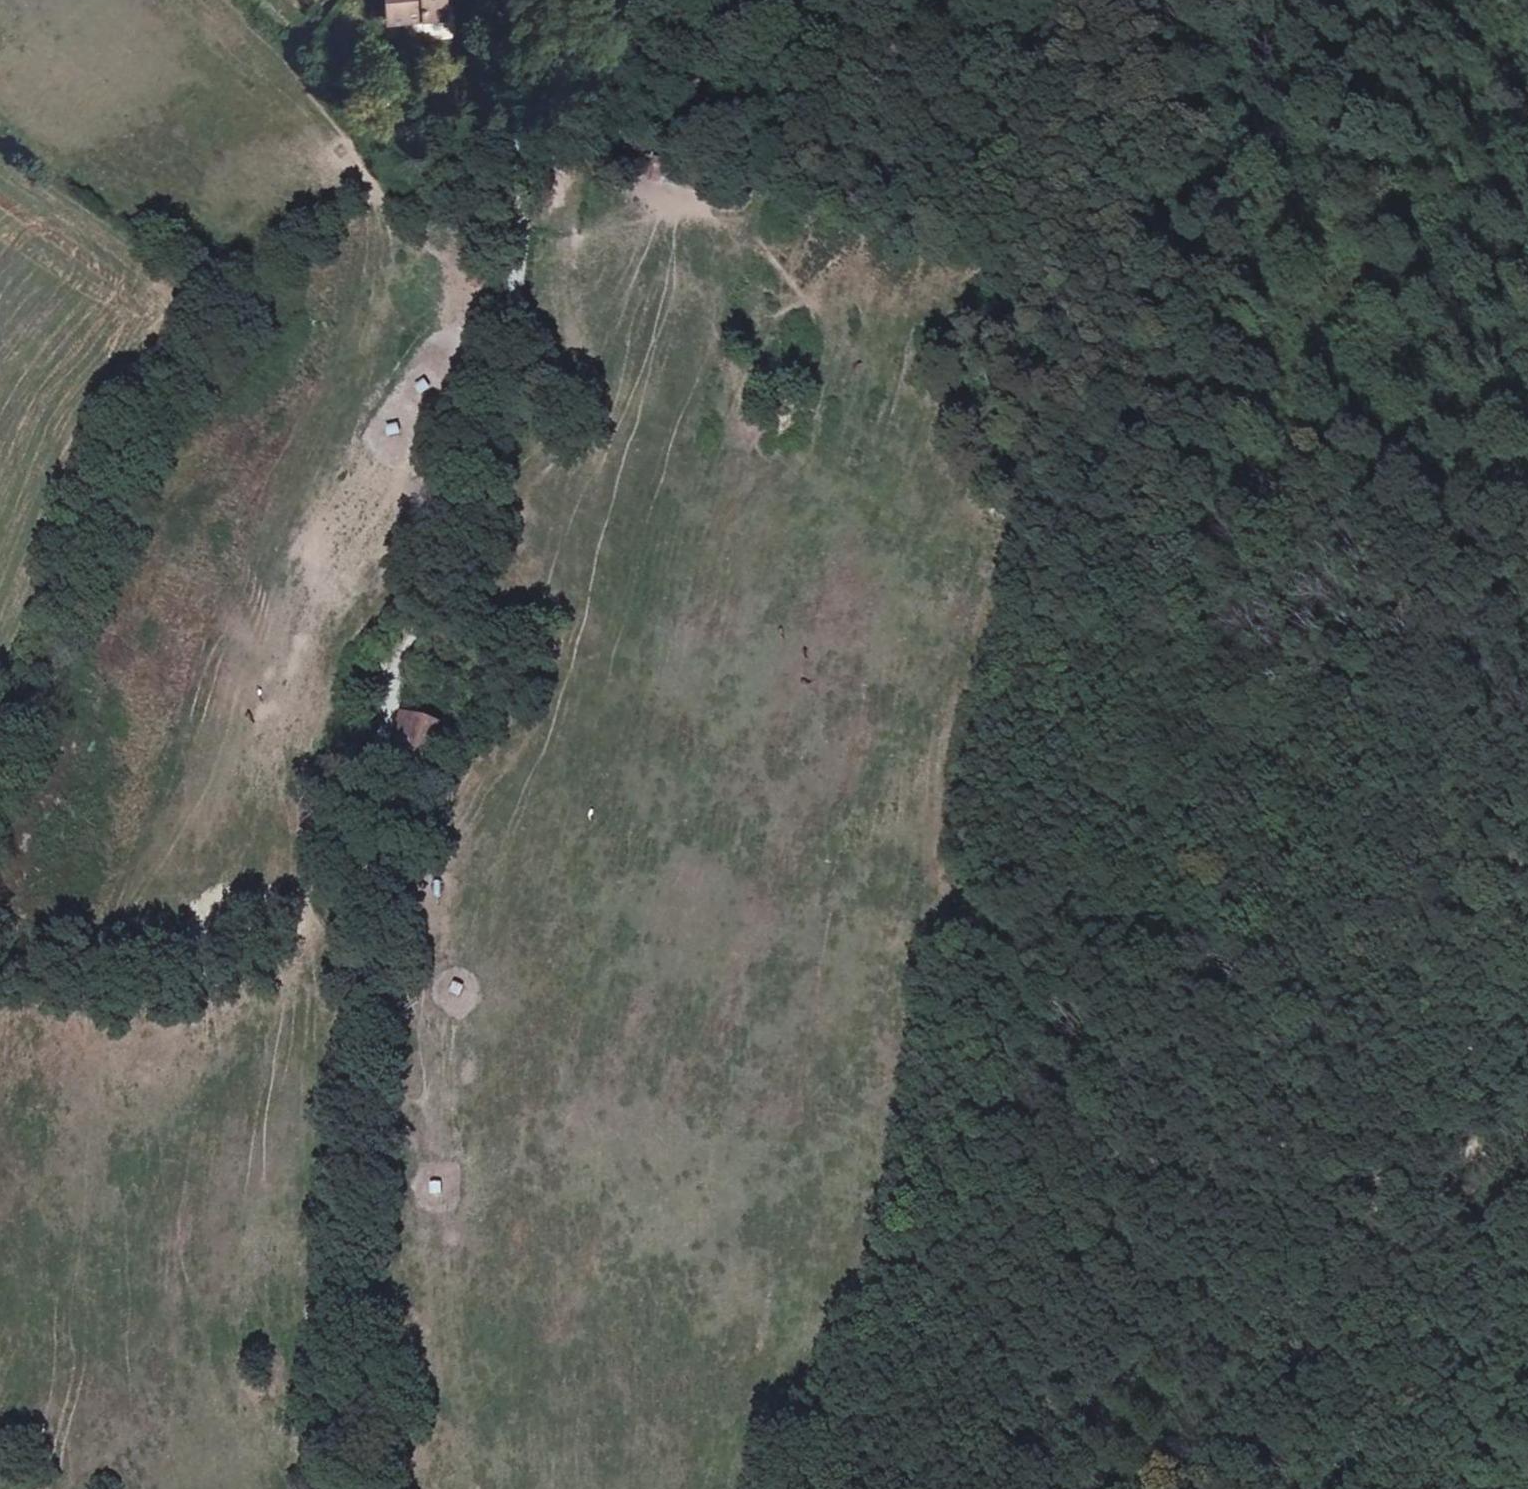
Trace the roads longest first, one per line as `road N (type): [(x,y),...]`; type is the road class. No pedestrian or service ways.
road 1 (track): [(344,1488),(364,827),(387,706),(478,395),(511,107),(482,0)]

